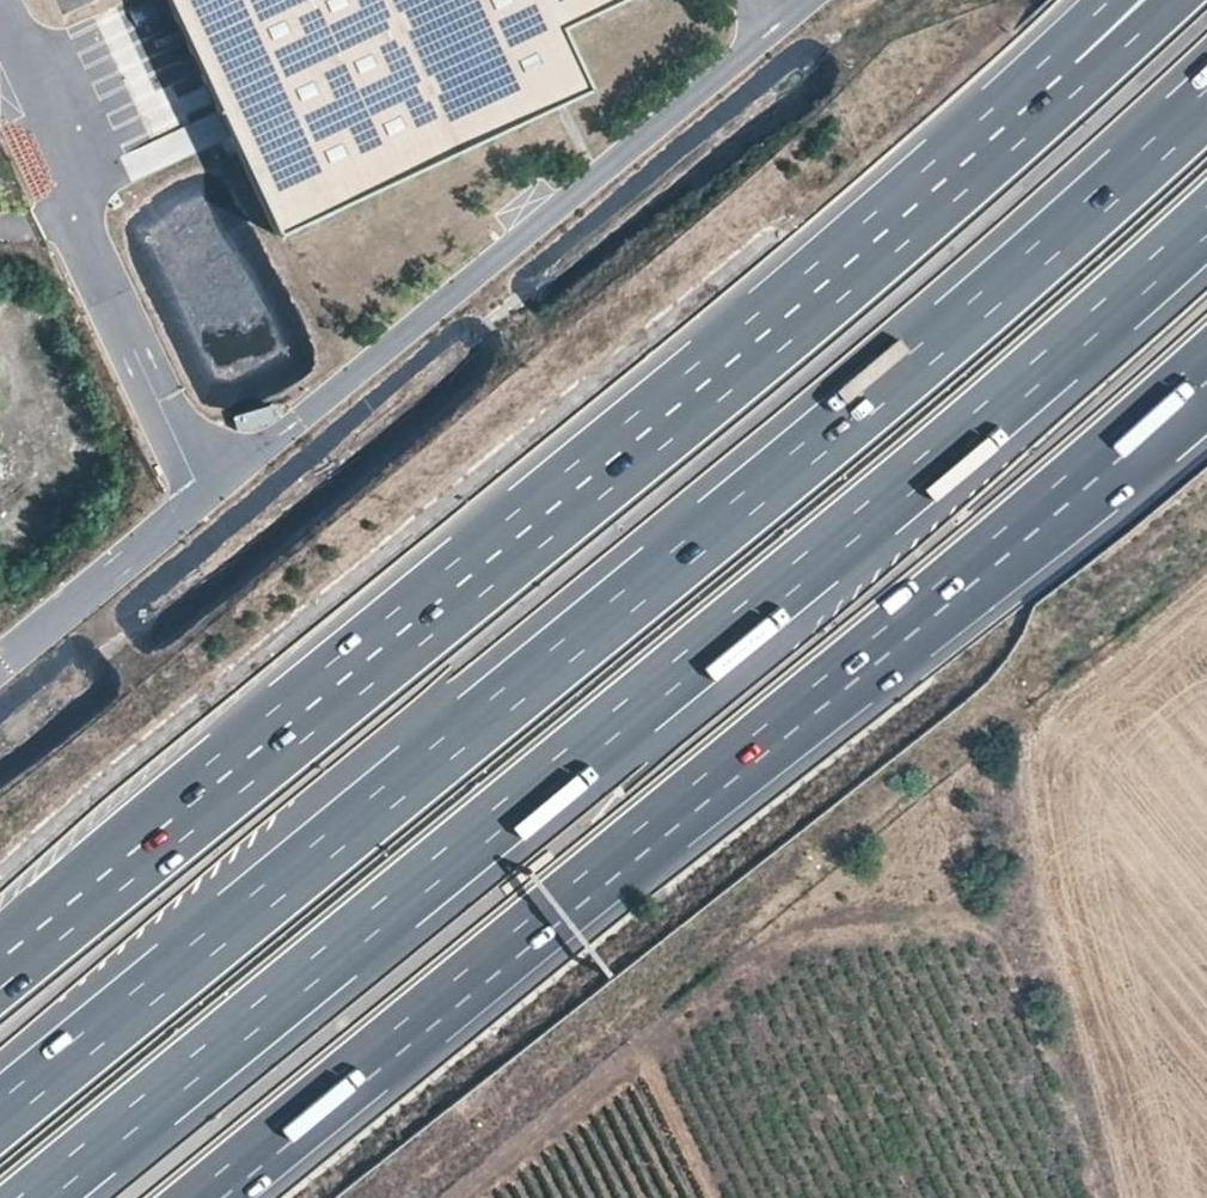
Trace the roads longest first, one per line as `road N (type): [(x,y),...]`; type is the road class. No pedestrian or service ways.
road 1 (motorway): [(1206,103),(928,352),(0,1114)]
road 2 (motorway): [(35,1197),(1016,391),(1206,221)]
road 3 (motorway): [(204,1197),(1206,381)]
road 4 (motorway): [(1175,0),(922,216),(407,627)]
road 5 (motorway): [(1109,0),(407,627)]
road 6 (motorway): [(407,627),(0,967)]

